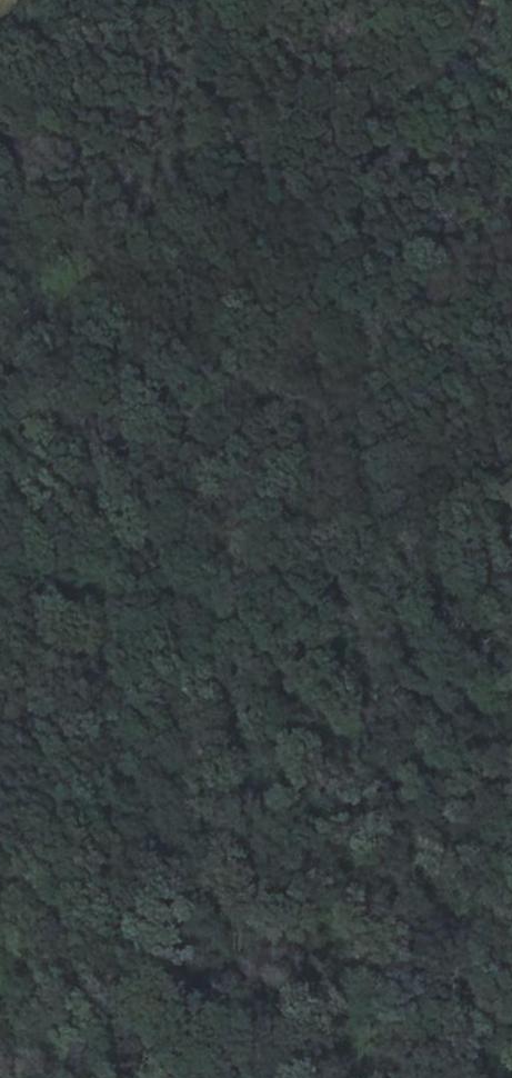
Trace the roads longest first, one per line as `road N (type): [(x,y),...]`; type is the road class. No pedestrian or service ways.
road 1 (track): [(83,0),(270,0)]
road 2 (track): [(381,0),(511,18)]

